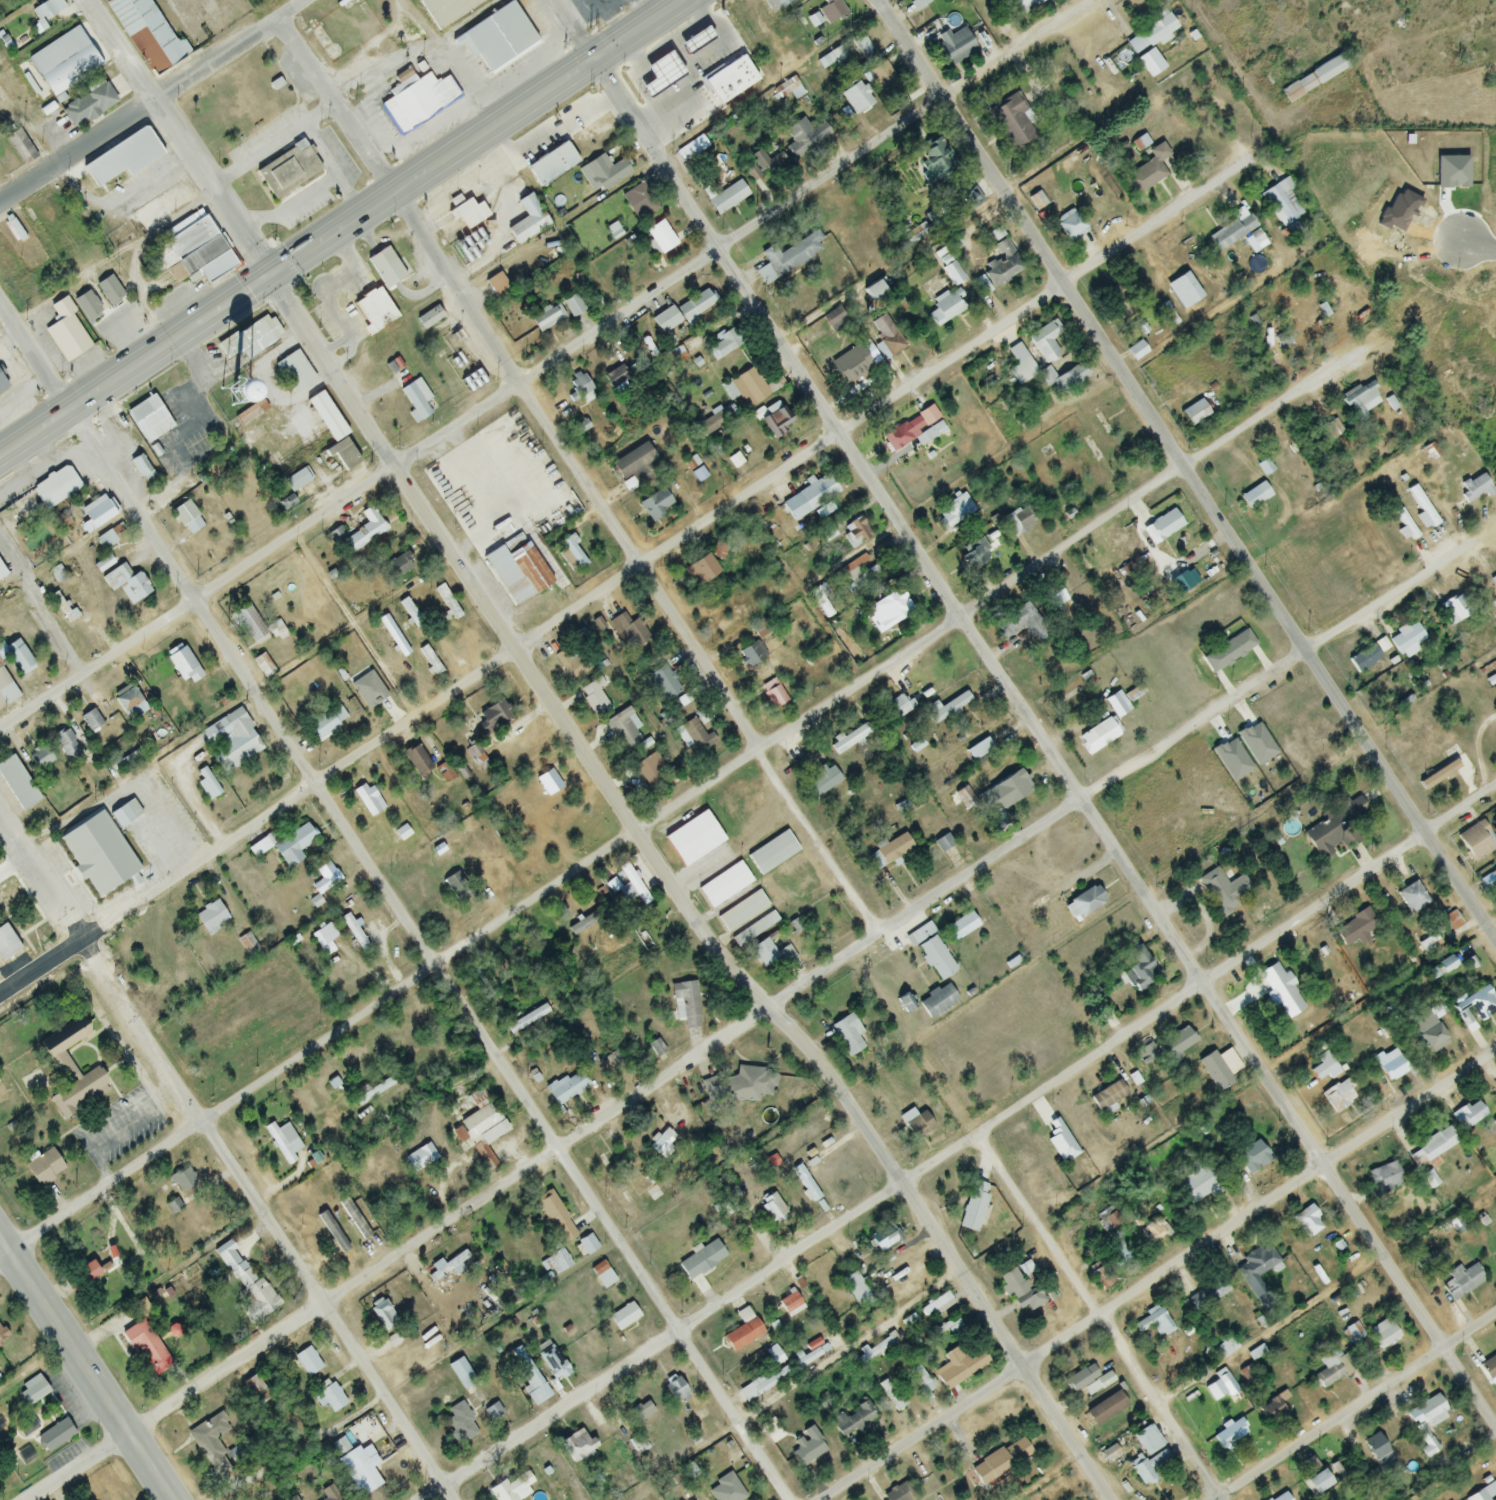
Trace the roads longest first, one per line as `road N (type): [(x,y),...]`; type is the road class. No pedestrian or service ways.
road 1 (residential): [(34,1499),(1470,541)]
road 2 (residential): [(1495,1425),(555,0)]
road 3 (residential): [(1373,348),(630,833),(0,1261)]
road 4 (residential): [(1252,157),(0,992)]
road 5 (residential): [(781,1499),(0,319)]
road 6 (residential): [(0,722),(1090,0)]
road 7 (residential): [(421,1499),(1495,787)]
road 8 (residential): [(1495,943),(879,0)]
road 9 (residential): [(280,19),(878,936)]
road 10 (tertiary): [(630,833),(89,0)]
road 11 (tertiary): [(1108,1499),(804,1046),(730,973),(630,833)]
road 12 (primary): [(0,455),(684,0)]
road 13 (residential): [(450,1499),(0,816)]
road 14 (residential): [(820,1499),(1495,1046)]
road 15 (residential): [(1218,1499),(976,1135)]
road 16 (residential): [(0,207),(308,0)]
road 17 (residential): [(1214,1499),(1495,1311)]
road 18 (primary): [(173,1499),(0,1237)]

